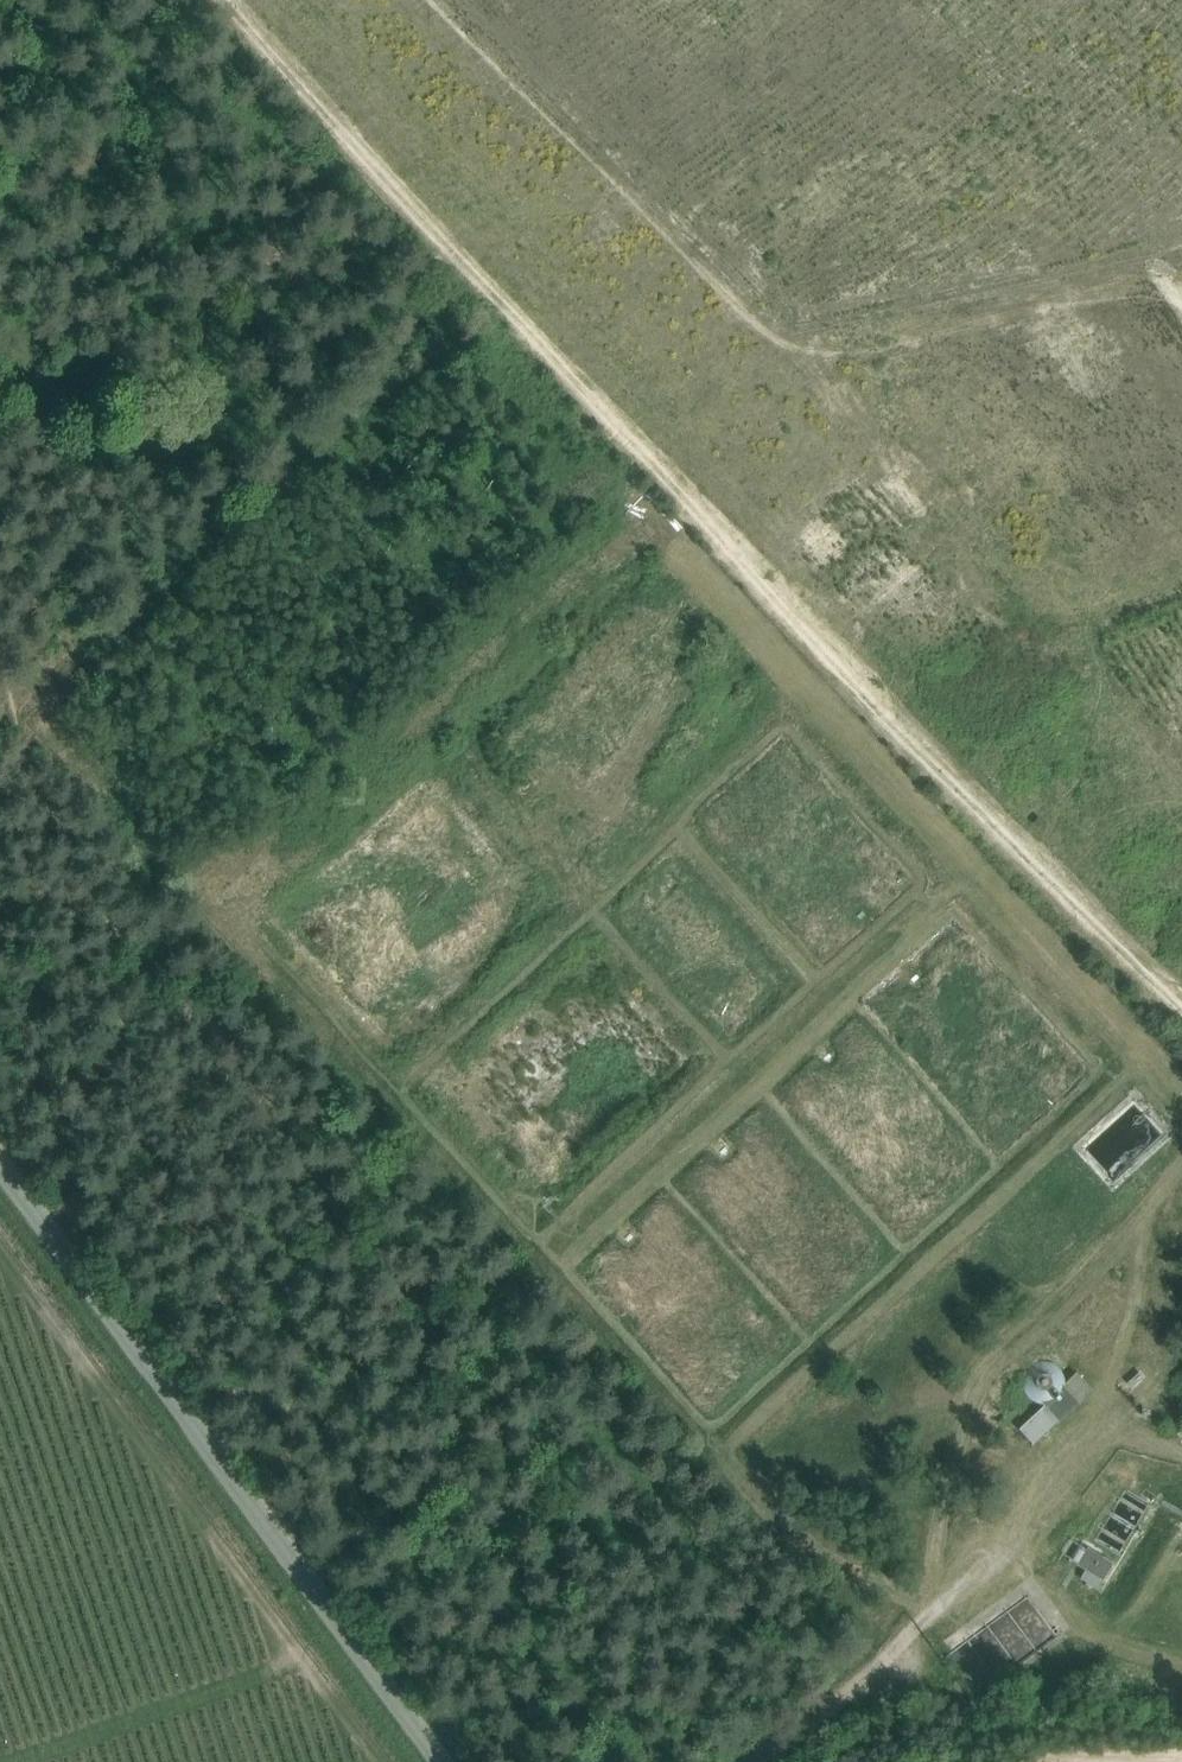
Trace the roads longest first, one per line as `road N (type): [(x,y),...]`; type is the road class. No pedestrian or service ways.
road 1 (unclassified): [(444,1761),(0,1150)]
road 2 (track): [(1181,1454),(1130,1437),(1065,1467),(896,1654),(771,1761)]

